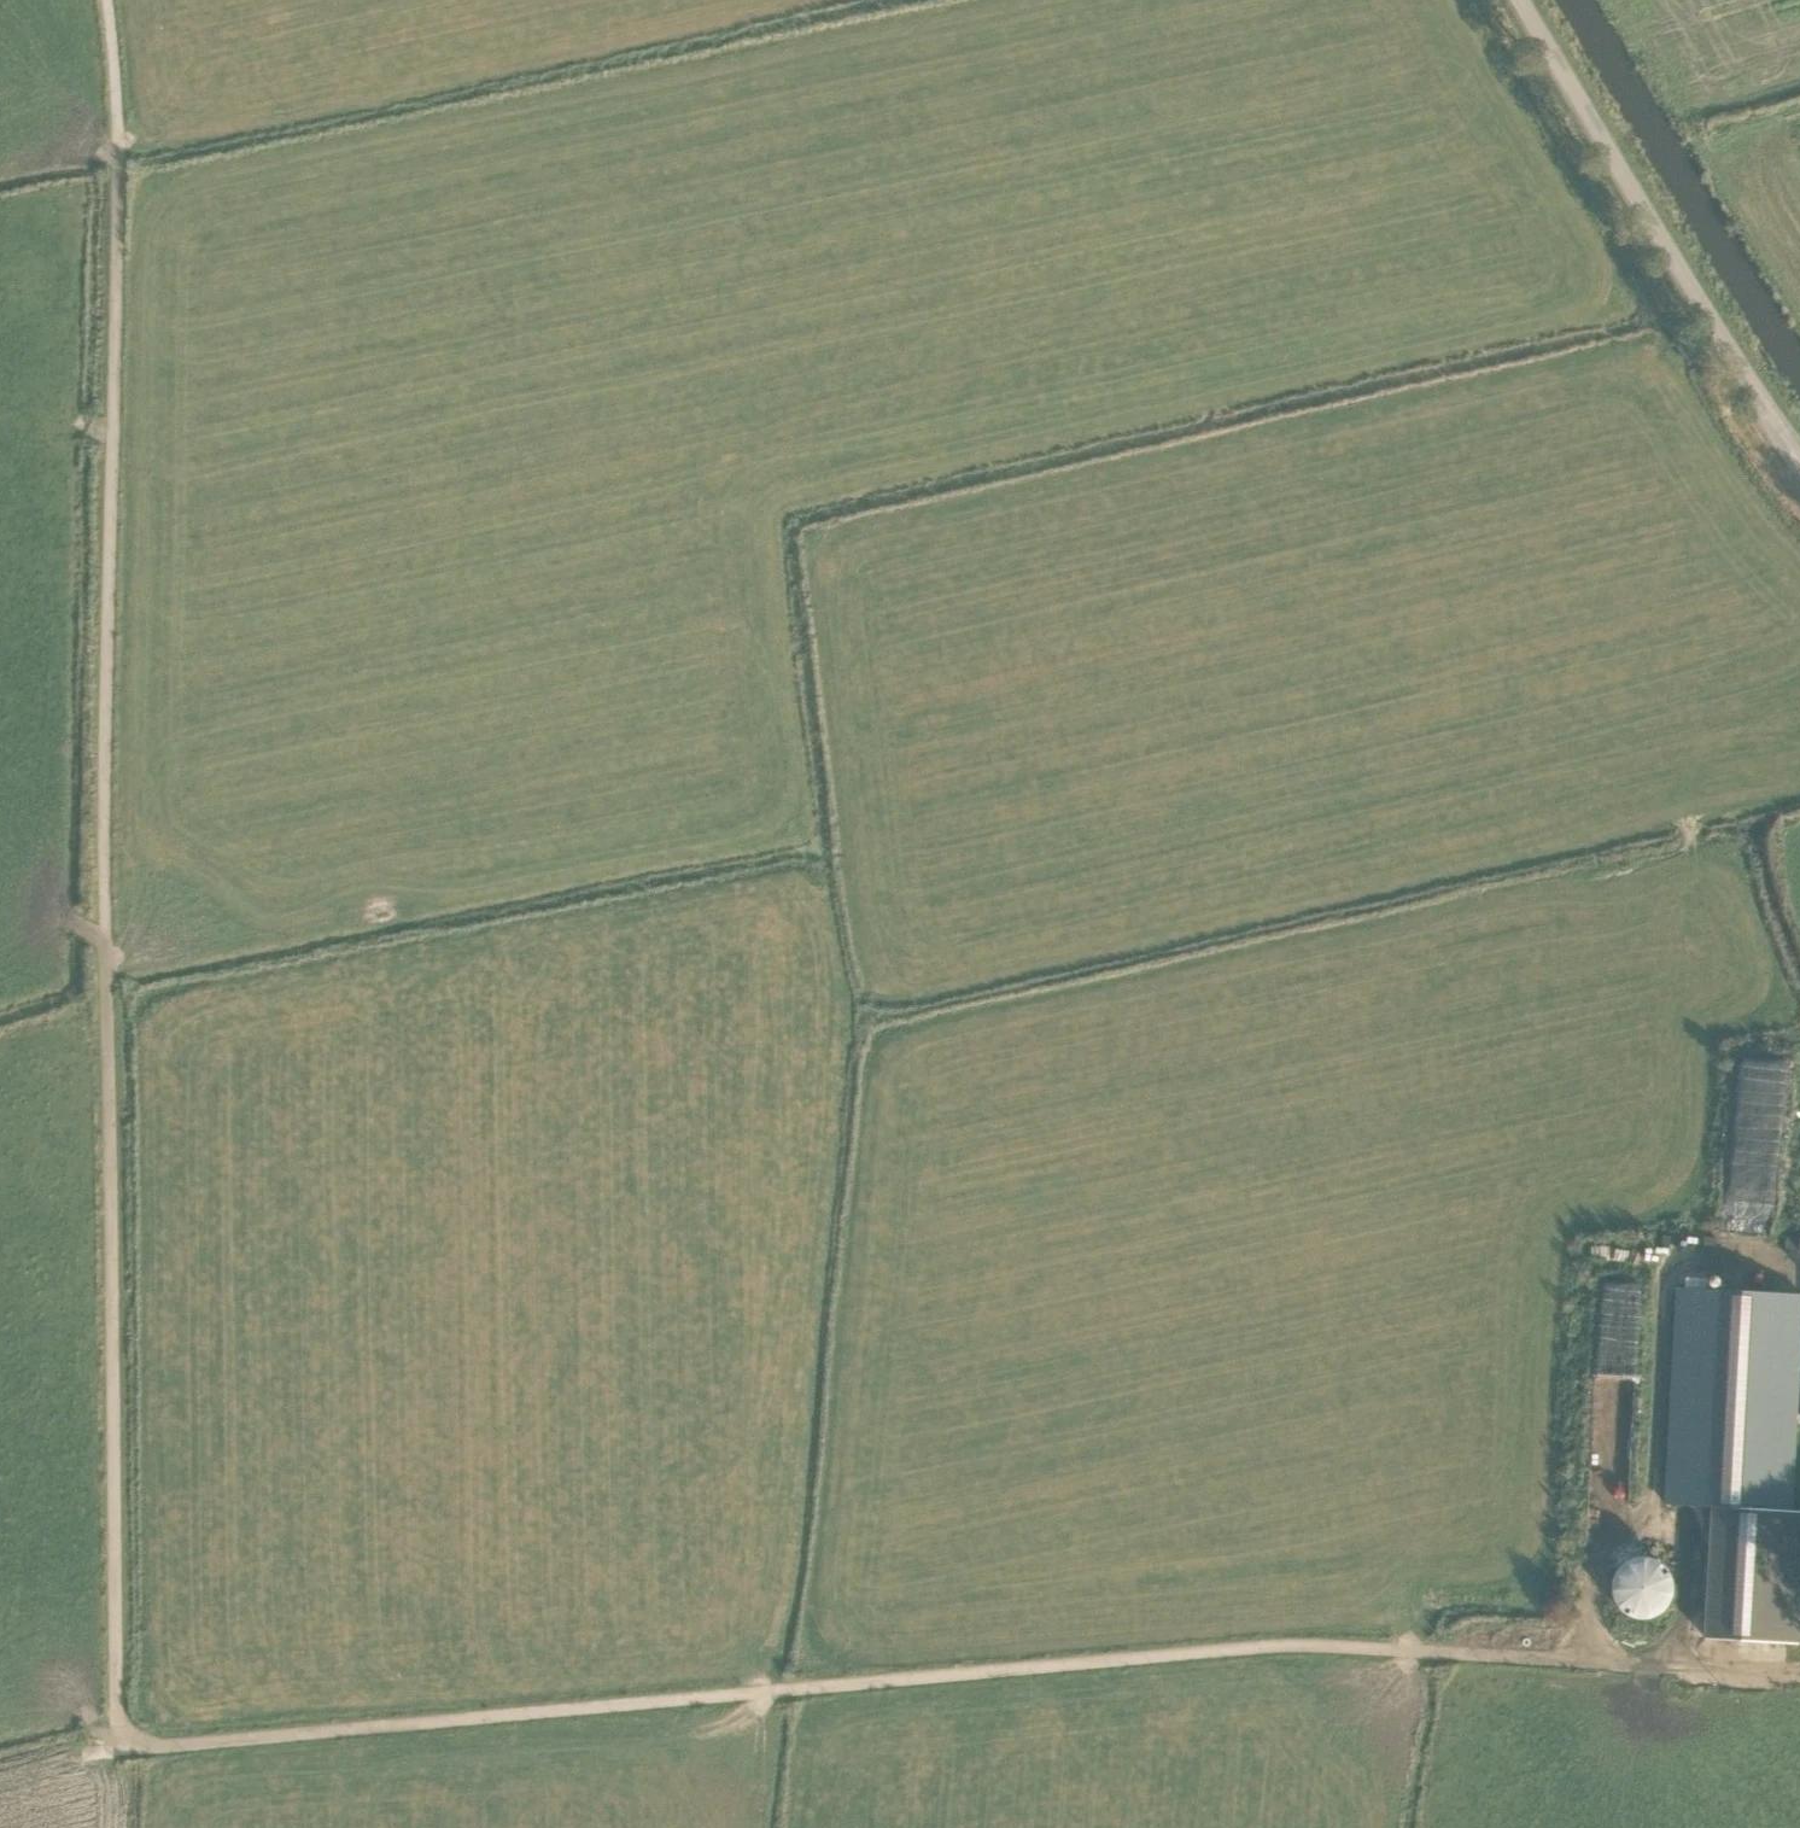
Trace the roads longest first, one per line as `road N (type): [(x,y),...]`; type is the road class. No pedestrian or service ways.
road 1 (tertiary): [(1799,456),(1522,0)]

